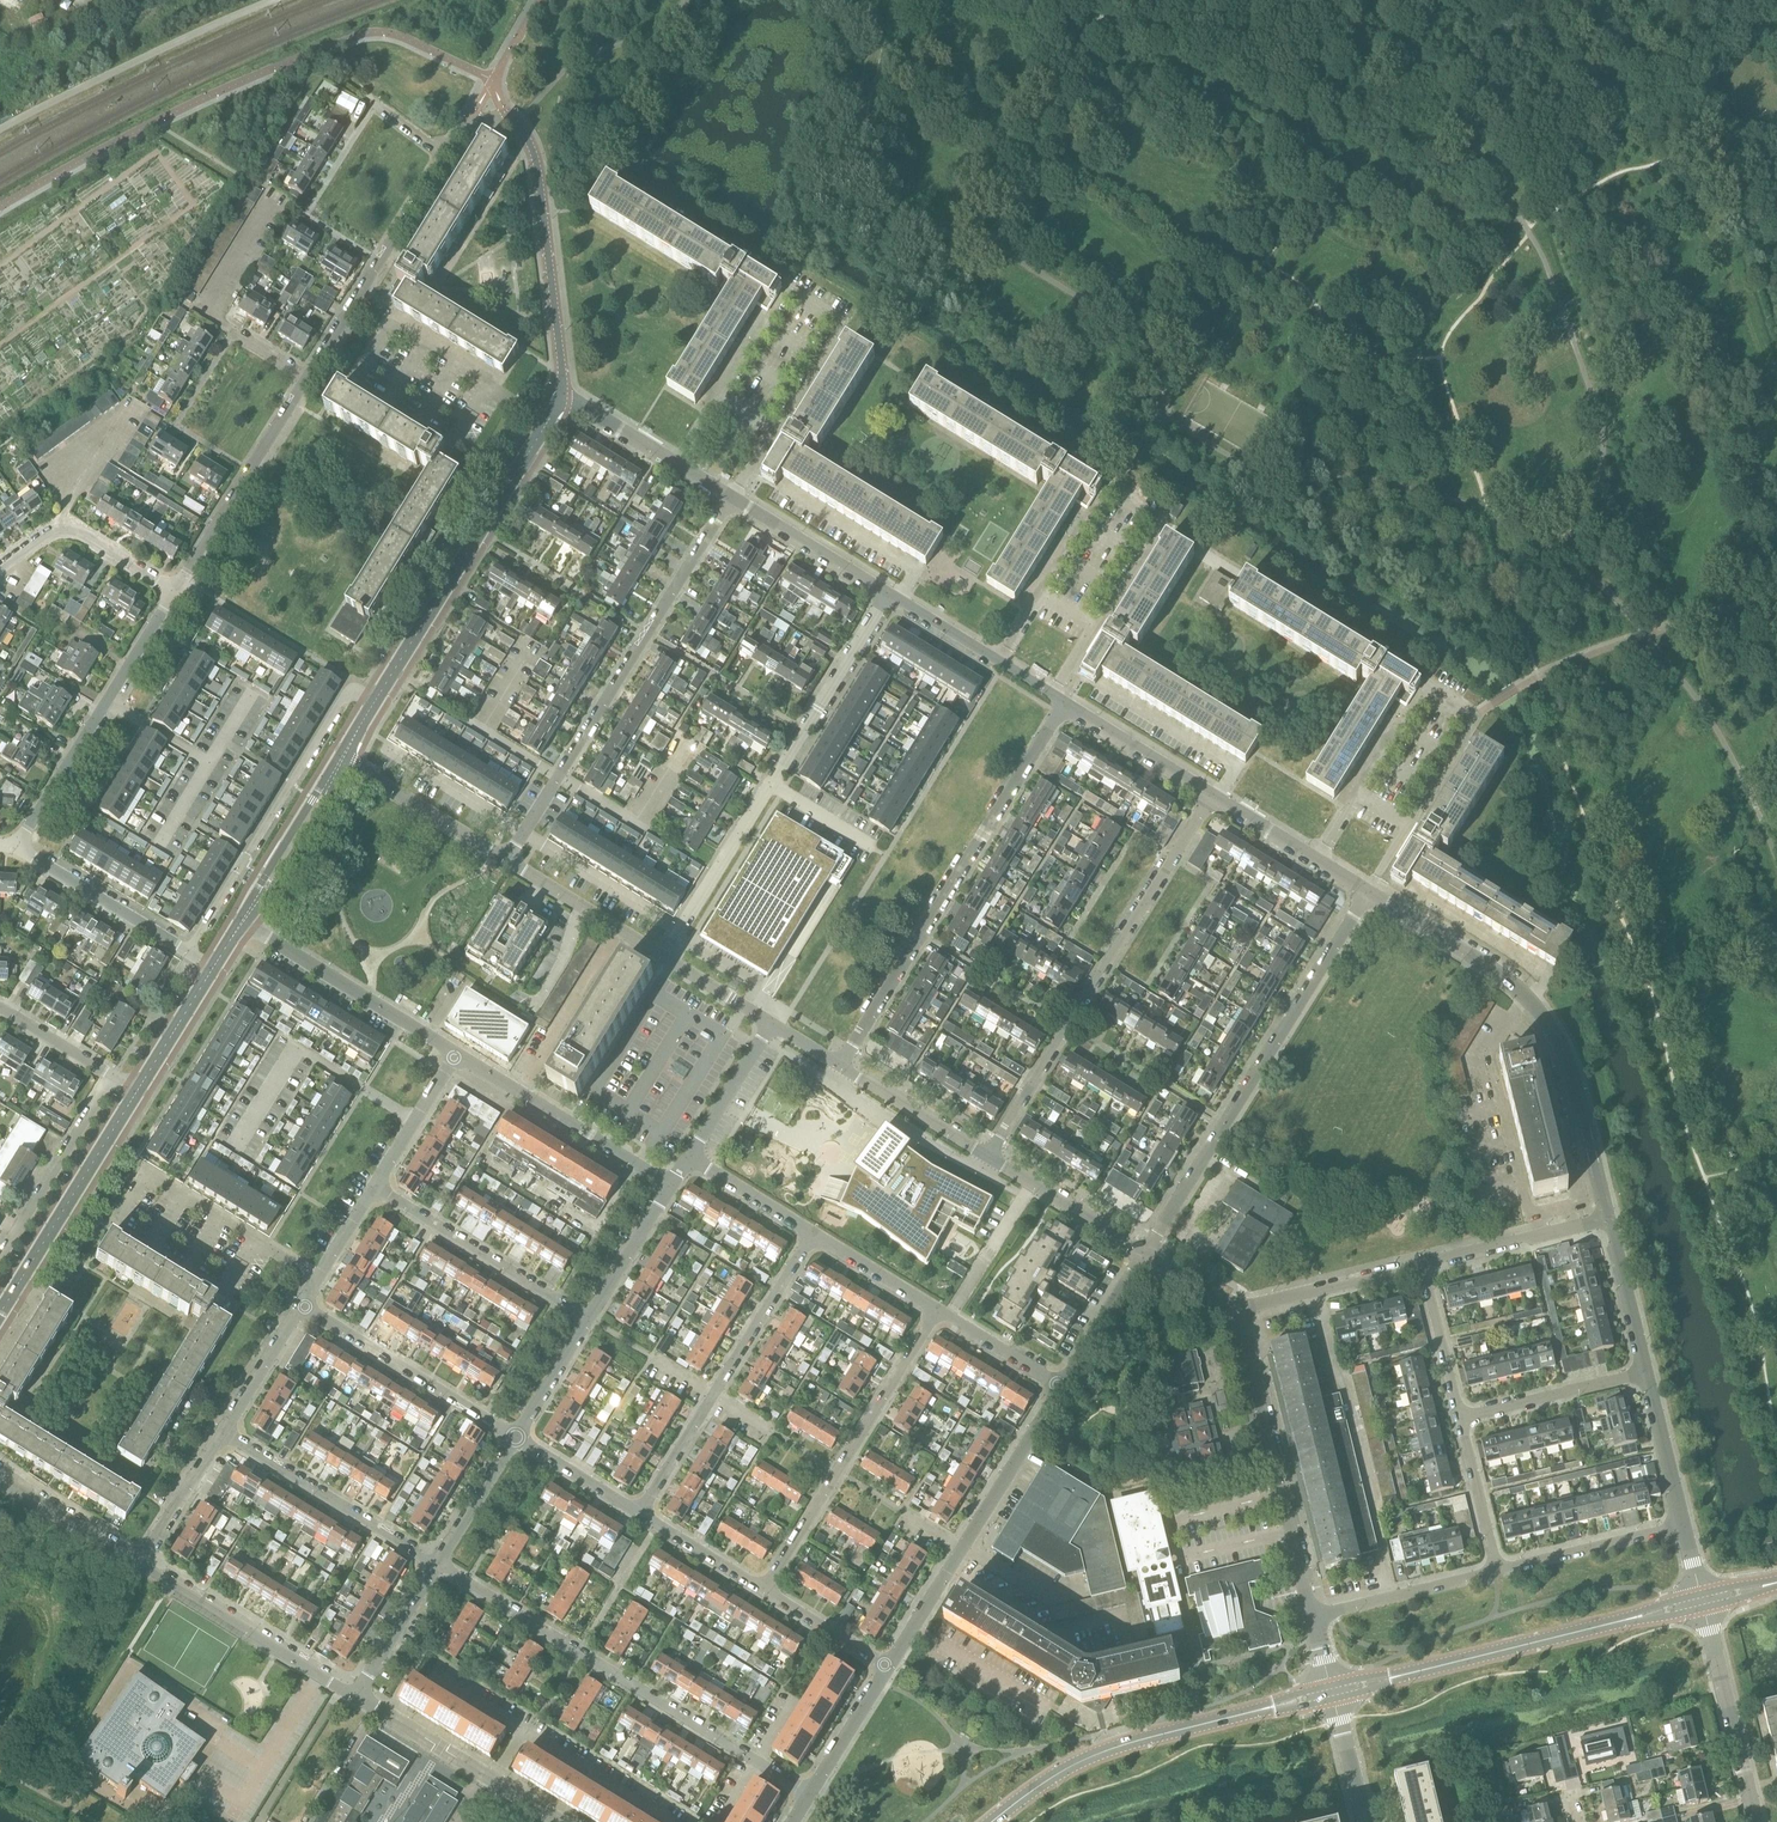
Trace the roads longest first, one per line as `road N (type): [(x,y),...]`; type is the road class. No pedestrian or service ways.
road 1 (residential): [(731,498),(845,321),(789,287),(680,467)]
road 2 (residential): [(1368,892),(1480,713),(1428,680),(1318,862)]
road 3 (residential): [(1052,694),(1160,525),(1111,493),(1105,490),(1001,662)]
road 4 (residential): [(548,422),(391,322),(355,380),(515,476)]
road 5 (residential): [(811,1794),(437,1564)]
road 6 (unclassified): [(1609,1217),(1568,1062),(1544,1017),(1489,966),(1368,892)]
road 7 (residential): [(1065,703),(840,1065)]
road 8 (residential): [(664,957),(887,595)]
road 9 (residential): [(988,1156),(1211,796)]
road 10 (residential): [(1146,1251),(1368,892)]
road 11 (residential): [(375,702),(362,694),(343,698),(190,953)]
road 12 (residential): [(938,1310),(764,1590)]
road 13 (residential): [(889,1667),(1062,1387)]
road 14 (residential): [(731,498),(558,777)]
road 15 (residential): [(640,1513),(813,1234)]
road 16 (residential): [(17,847),(175,591)]
road 17 (tertiary): [(992,1821),(1088,1758),(1258,1710)]
road 18 (unclassified): [(562,395),(538,170),(514,119)]
road 19 (unclassified): [(1305,1585),(1235,1313)]
road 20 (tertiary): [(375,702),(515,476)]
road 21 (tertiary): [(0,1314),(138,1090)]
road 22 (unclassified): [(308,377),(445,156)]
road 23 (unclassified): [(356,1695),(140,1564)]
road 24 (residential): [(457,1054),(242,922)]
road 25 (residential): [(175,591),(308,377)]
road 26 (residential): [(588,1319),(374,1187)]
road 27 (residential): [(671,1186),(457,1054)]
road 28 (residential): [(437,1564),(223,1433)]
road 29 (residential): [(303,1305),(516,1437)]
road 30 (tertiary): [(1406,1675),(1622,1621)]
road 31 (residential): [(112,1075),(0,1257)]
road 32 (residential): [(190,953),(17,847)]
road 33 (residential): [(175,591),(72,531),(48,534),(0,567)]
road 34 (residential): [(317,1279),(147,1174)]
road 35 (unclassified): [(1709,1631),(1756,1821)]
road 36 (tertiary): [(242,922),(325,804),(344,757)]
road 37 (tertiary): [(344,757),(242,922)]
road 38 (residential): [(1422,1265),(1609,1217)]
road 39 (residential): [(1235,1313),(1422,1265)]
road 40 (unclassified): [(507,860),(344,757)]
road 41 (residential): [(1497,1569),(1683,1523)]
road 42 (residential): [(1460,1419),(1646,1373)]
road 43 (residential): [(1312,1615),(1497,1569)]
road 44 (unclassified): [(664,957),(507,860)]
road 45 (unclassified): [(1146,1251),(988,1156)]
road 46 (unclassified): [(887,595),(731,498)]
road 47 (unclassified): [(988,1156),(840,1065)]
road 48 (unclassified): [(1211,796),(1065,703)]
road 49 (unclassified): [(140,1564),(0,1475)]
road 50 (unclassified): [(494,1780),(356,1695)]
road 51 (unclassified): [(1646,1373),(1609,1217)]
road 52 (residential): [(1062,1387),(1146,1251)]
road 53 (residential): [(1460,1419),(1422,1265)]
road 54 (residential): [(689,1157),(772,1024)]
road 55 (residential): [(588,1319),(671,1186)]
road 56 (residential): [(374,1187),(457,1054)]
road 57 (residential): [(140,1564),(223,1433)]
road 58 (unclassified): [(1683,1523),(1646,1373)]
road 59 (residential): [(1497,1569),(1460,1419)]
road 60 (residential): [(356,1695),(437,1564)]
road 61 (residential): [(223,1433),(303,1305)]
road 62 (residential): [(437,1564),(516,1437)]
road 63 (residential): [(811,1794),(889,1667)]
road 64 (residential): [(764,1590),(889,1667)]
road 65 (residential): [(813,1234),(938,1310)]
road 66 (residential): [(938,1310),(1062,1387)]
road 67 (residential): [(689,1157),(813,1234)]
road 68 (residential): [(640,1513),(764,1590)]
road 69 (residential): [(516,1437),(640,1513)]
road 70 (tertiary): [(138,1090),(214,968)]
road 71 (residential): [(516,1437),(588,1319)]
road 72 (unclassified): [(680,467),(562,395)]
road 73 (track): [(0,55),(121,0)]
road 74 (unclassified): [(1001,662),(887,595)]
road 75 (residential): [(112,1075),(0,1007)]
road 76 (unclassified): [(772,1024),(664,957)]
road 77 (unclassified): [(1318,862),(1211,796)]
road 78 (unclassified): [(1364,1821),(1334,1700)]
road 79 (residential): [(308,377),(205,313)]

